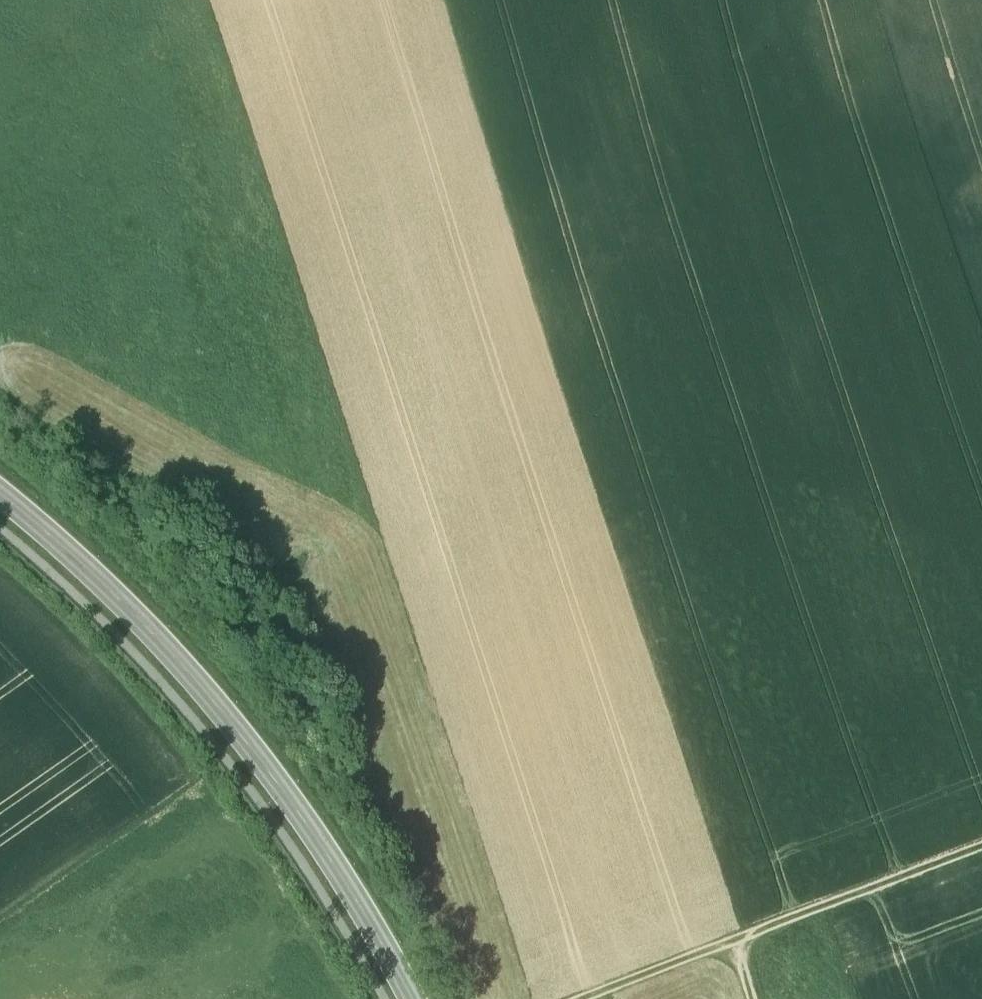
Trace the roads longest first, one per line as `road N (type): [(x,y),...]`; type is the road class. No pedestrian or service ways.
road 1 (secondary): [(411,998),(354,893),(263,761),(154,636),(0,493)]
road 2 (track): [(981,849),(589,998)]

